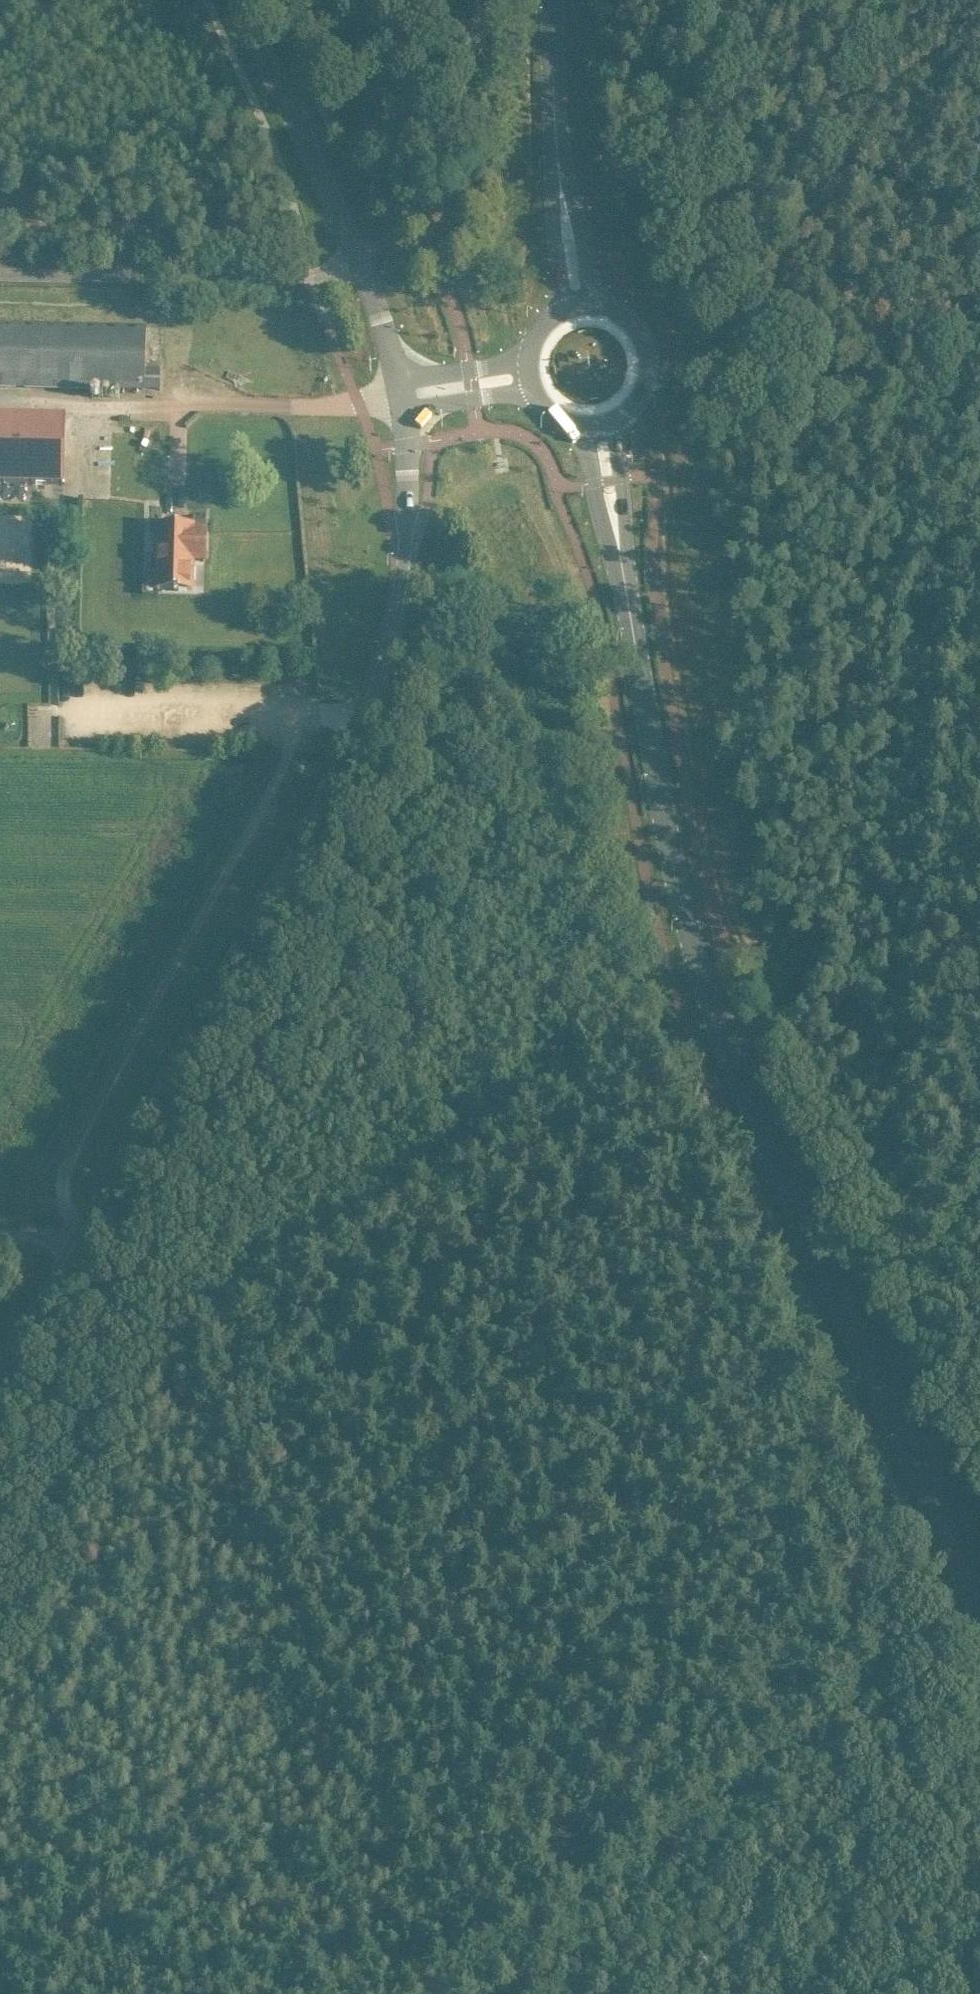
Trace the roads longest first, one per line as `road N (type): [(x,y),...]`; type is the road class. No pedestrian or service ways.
road 1 (secondary): [(979,1614),(718,1031),(683,913),(626,587)]
road 2 (tertiary): [(0,1400),(355,738),(402,586)]
road 3 (residential): [(0,274),(309,280)]
road 4 (tertiary): [(239,0),(357,258)]
road 5 (tertiary): [(403,401),(409,447),(402,586)]
road 6 (secondary): [(600,300),(557,138)]
road 7 (secondary): [(557,138),(560,305)]
road 8 (secondary): [(617,425),(650,391),(655,368),(640,324),(600,300)]
road 9 (secondary): [(626,587),(617,425)]
road 10 (secondary): [(580,432),(626,587)]
road 11 (tertiary): [(357,258),(403,401)]
road 12 (secondary): [(553,0),(557,138)]
road 13 (tertiary): [(521,360),(421,378),(403,401)]
road 14 (tertiary): [(403,401),(427,407),(527,393)]

